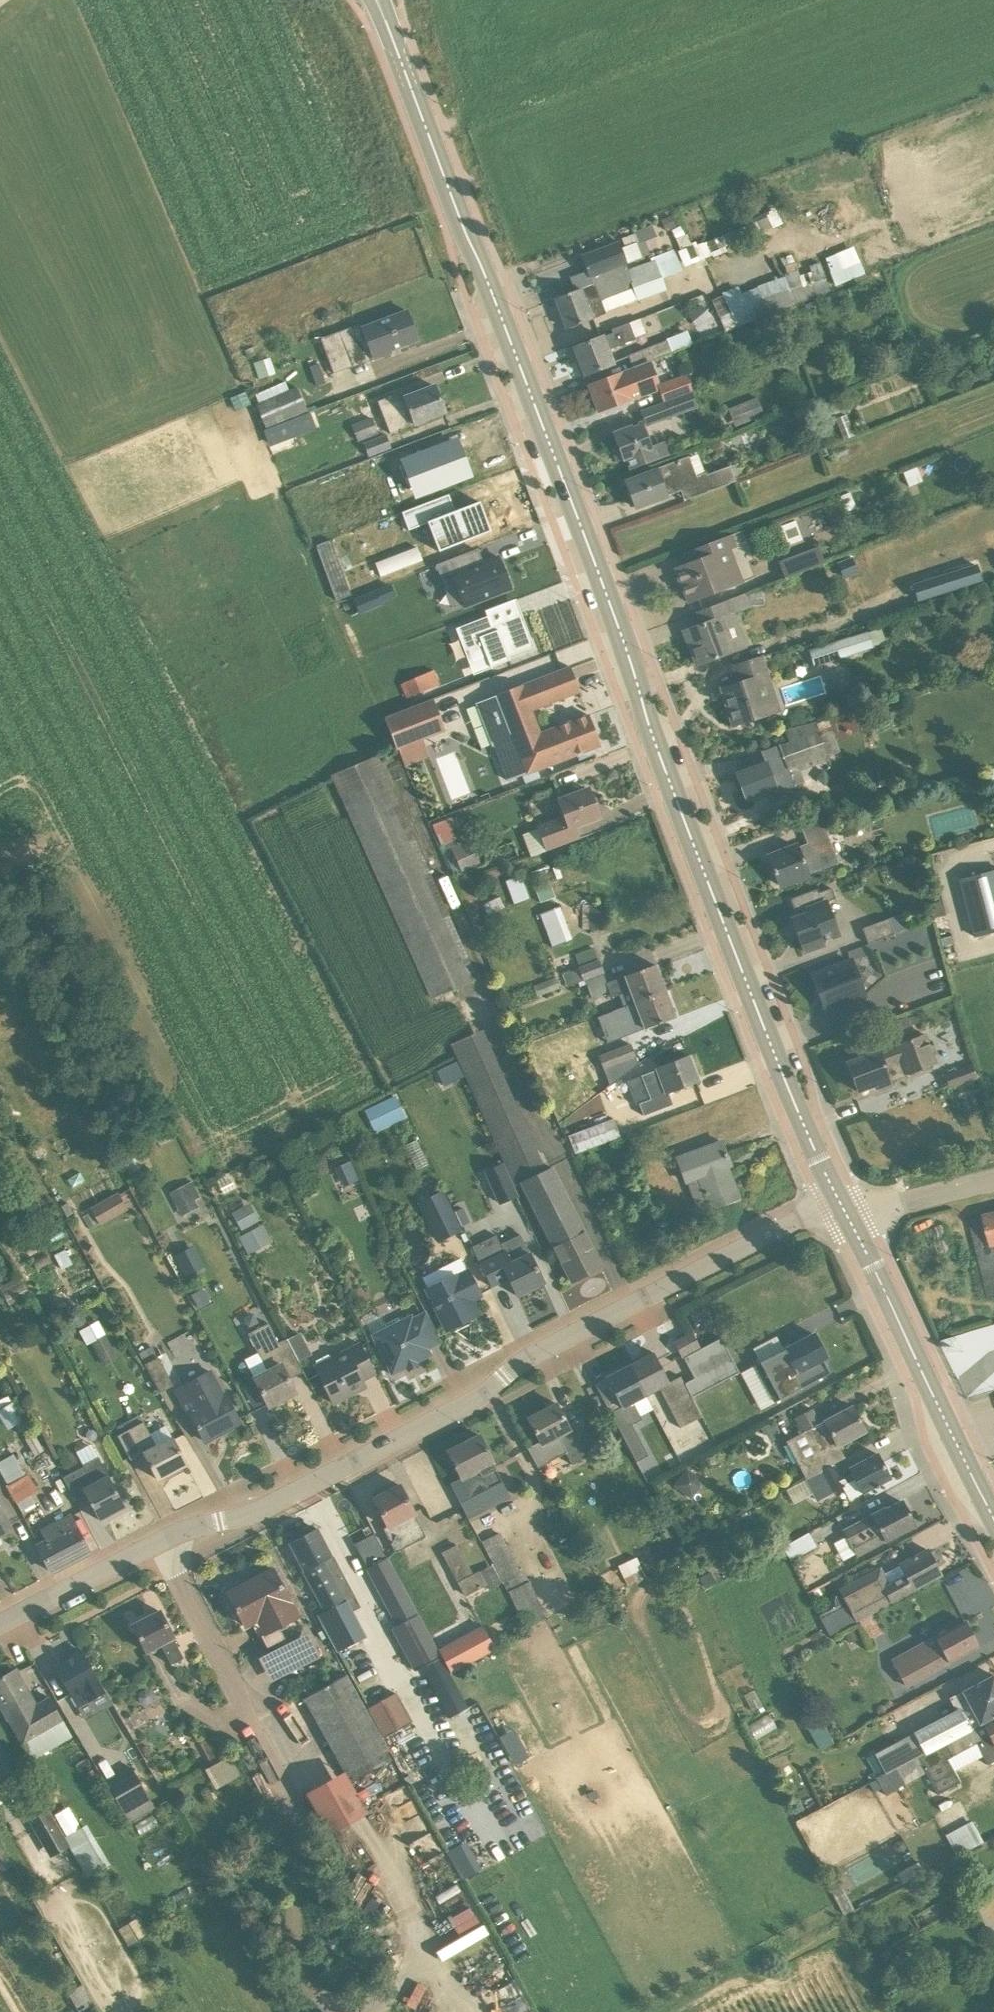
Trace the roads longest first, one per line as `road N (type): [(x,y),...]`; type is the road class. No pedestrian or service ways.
road 1 (secondary): [(845,1212),(774,1053),(383,11)]
road 2 (residential): [(0,1622),(180,1530),(255,1511),(477,1399),(537,1350),(796,1219),(845,1212)]
road 3 (secondary): [(993,1517),(845,1212)]
road 4 (unclassified): [(845,1212),(993,1179)]

